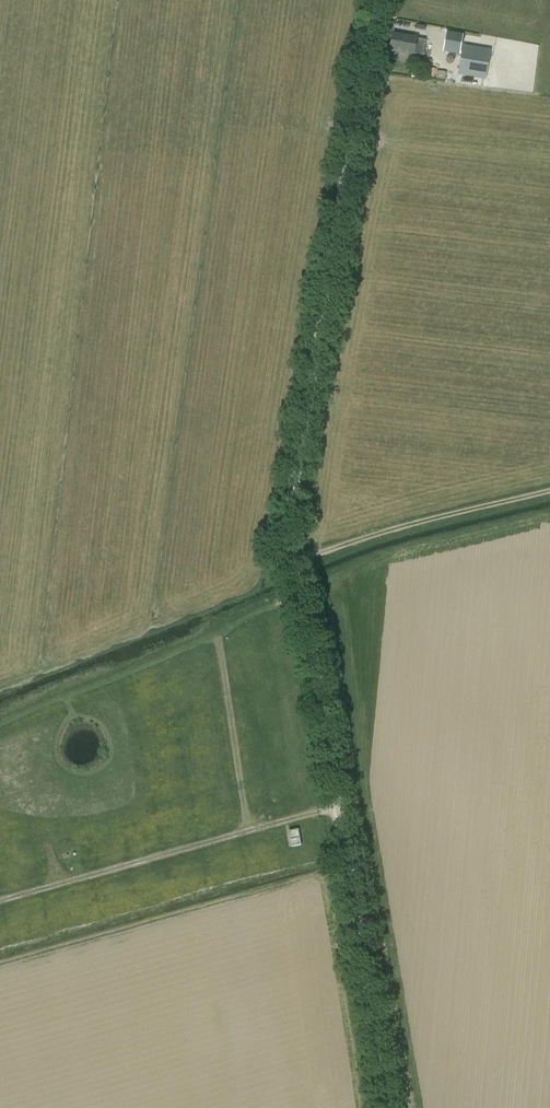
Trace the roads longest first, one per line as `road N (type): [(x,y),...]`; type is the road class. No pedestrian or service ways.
road 1 (unclassified): [(389,1107),(286,518),(373,0)]

